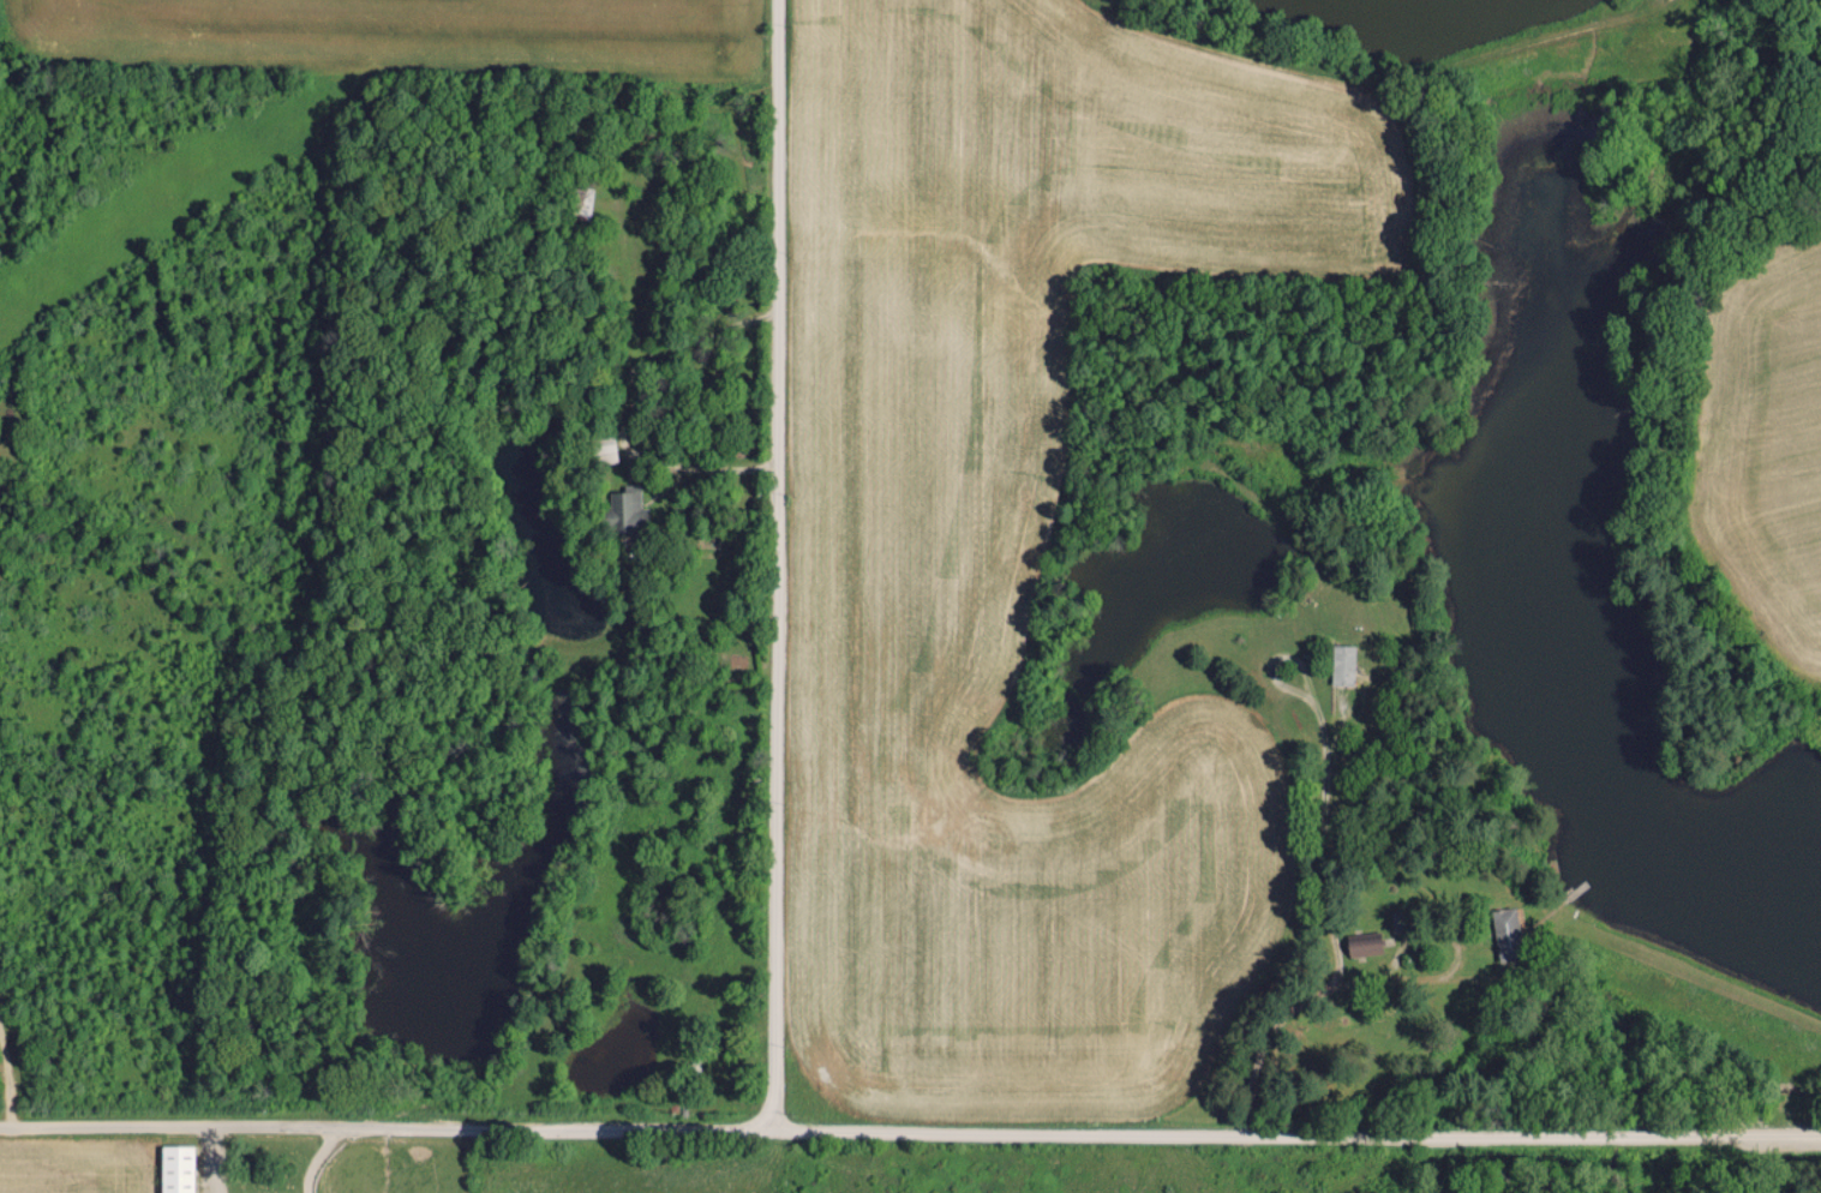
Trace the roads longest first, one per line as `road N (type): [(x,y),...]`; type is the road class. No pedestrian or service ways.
road 1 (residential): [(0,1124),(1820,1141)]
road 2 (residential): [(787,1127),(782,0)]

